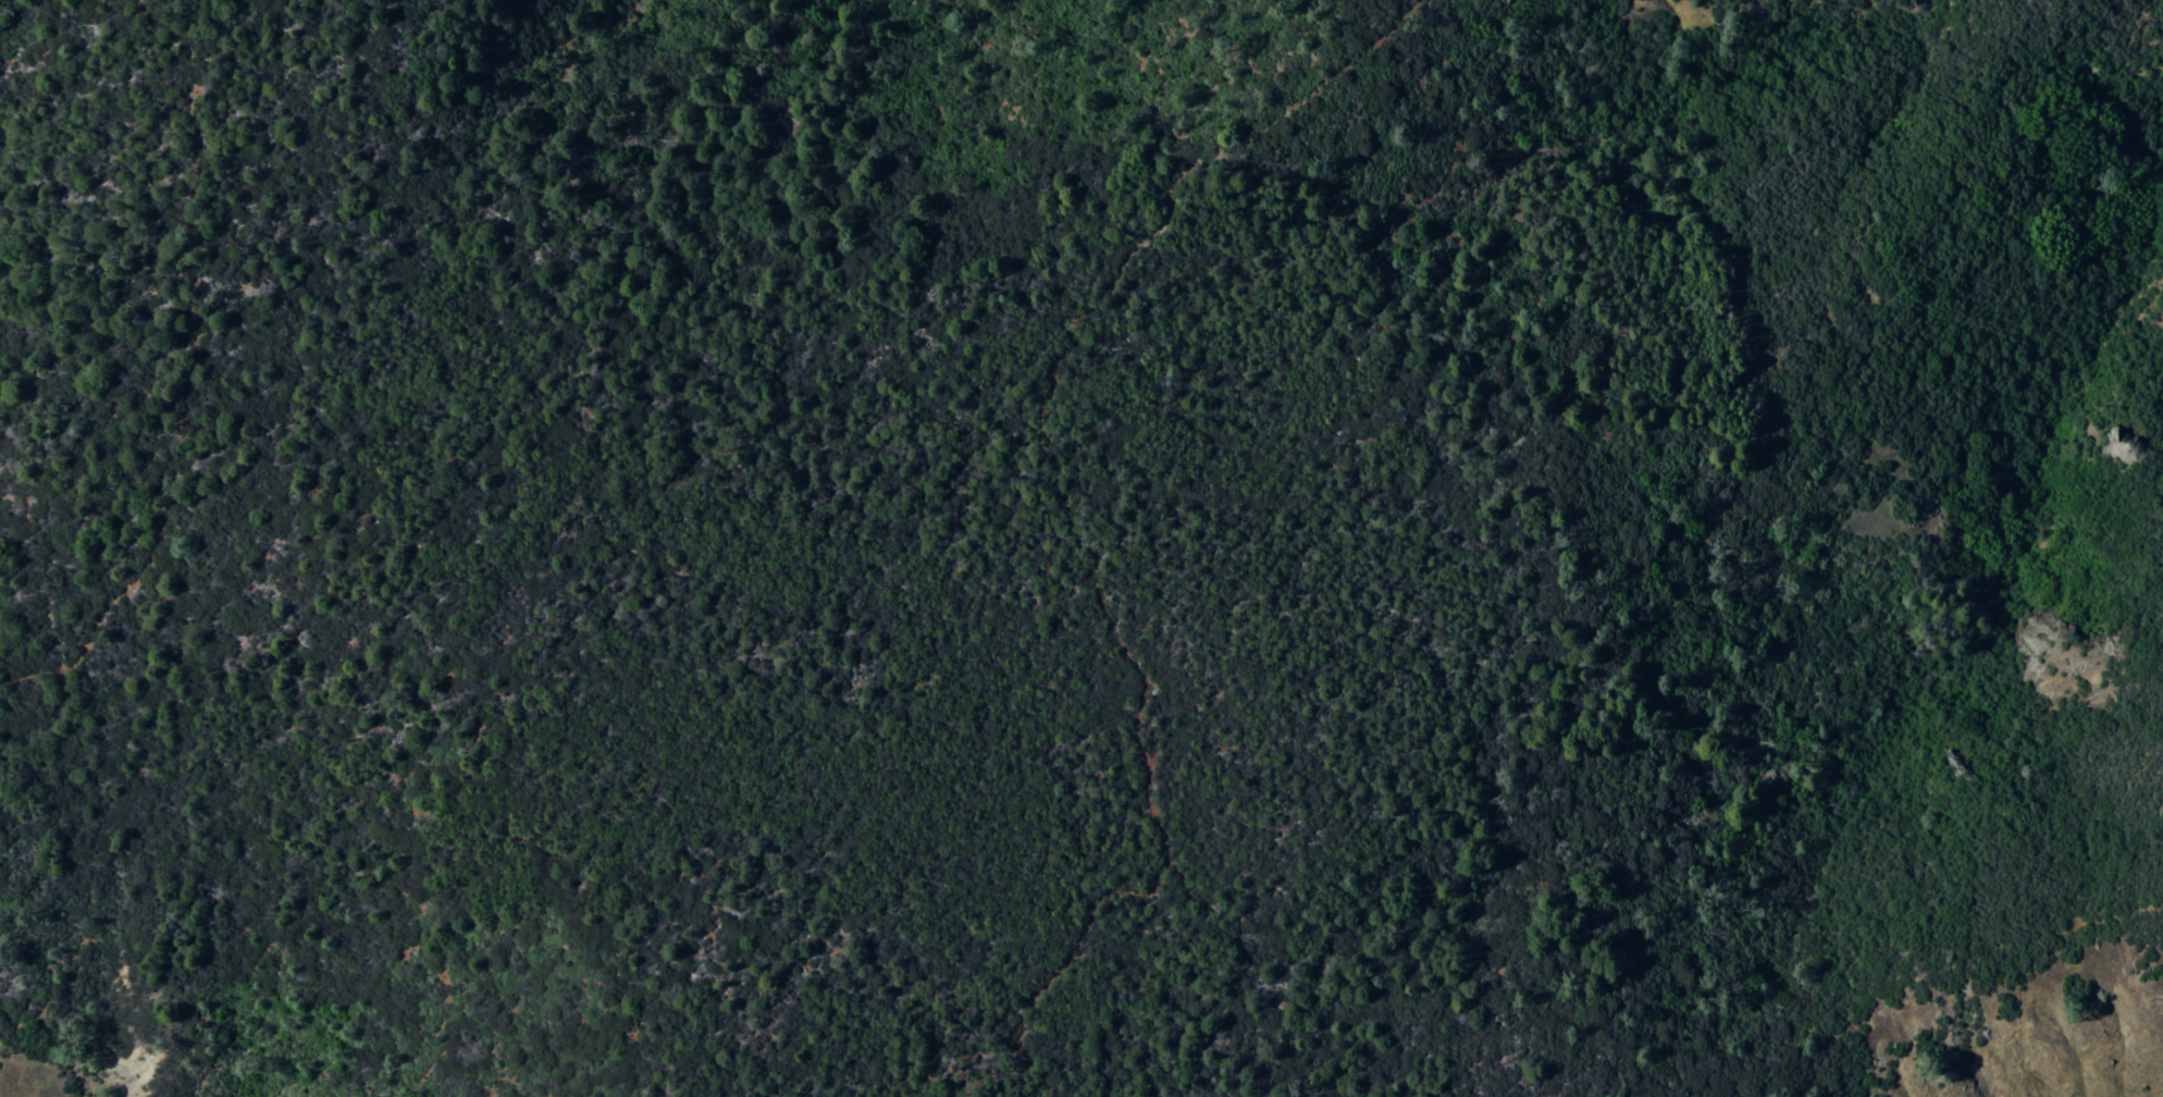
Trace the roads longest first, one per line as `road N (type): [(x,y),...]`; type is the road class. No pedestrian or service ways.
road 1 (track): [(2162,906),(2066,927),(1911,985)]

